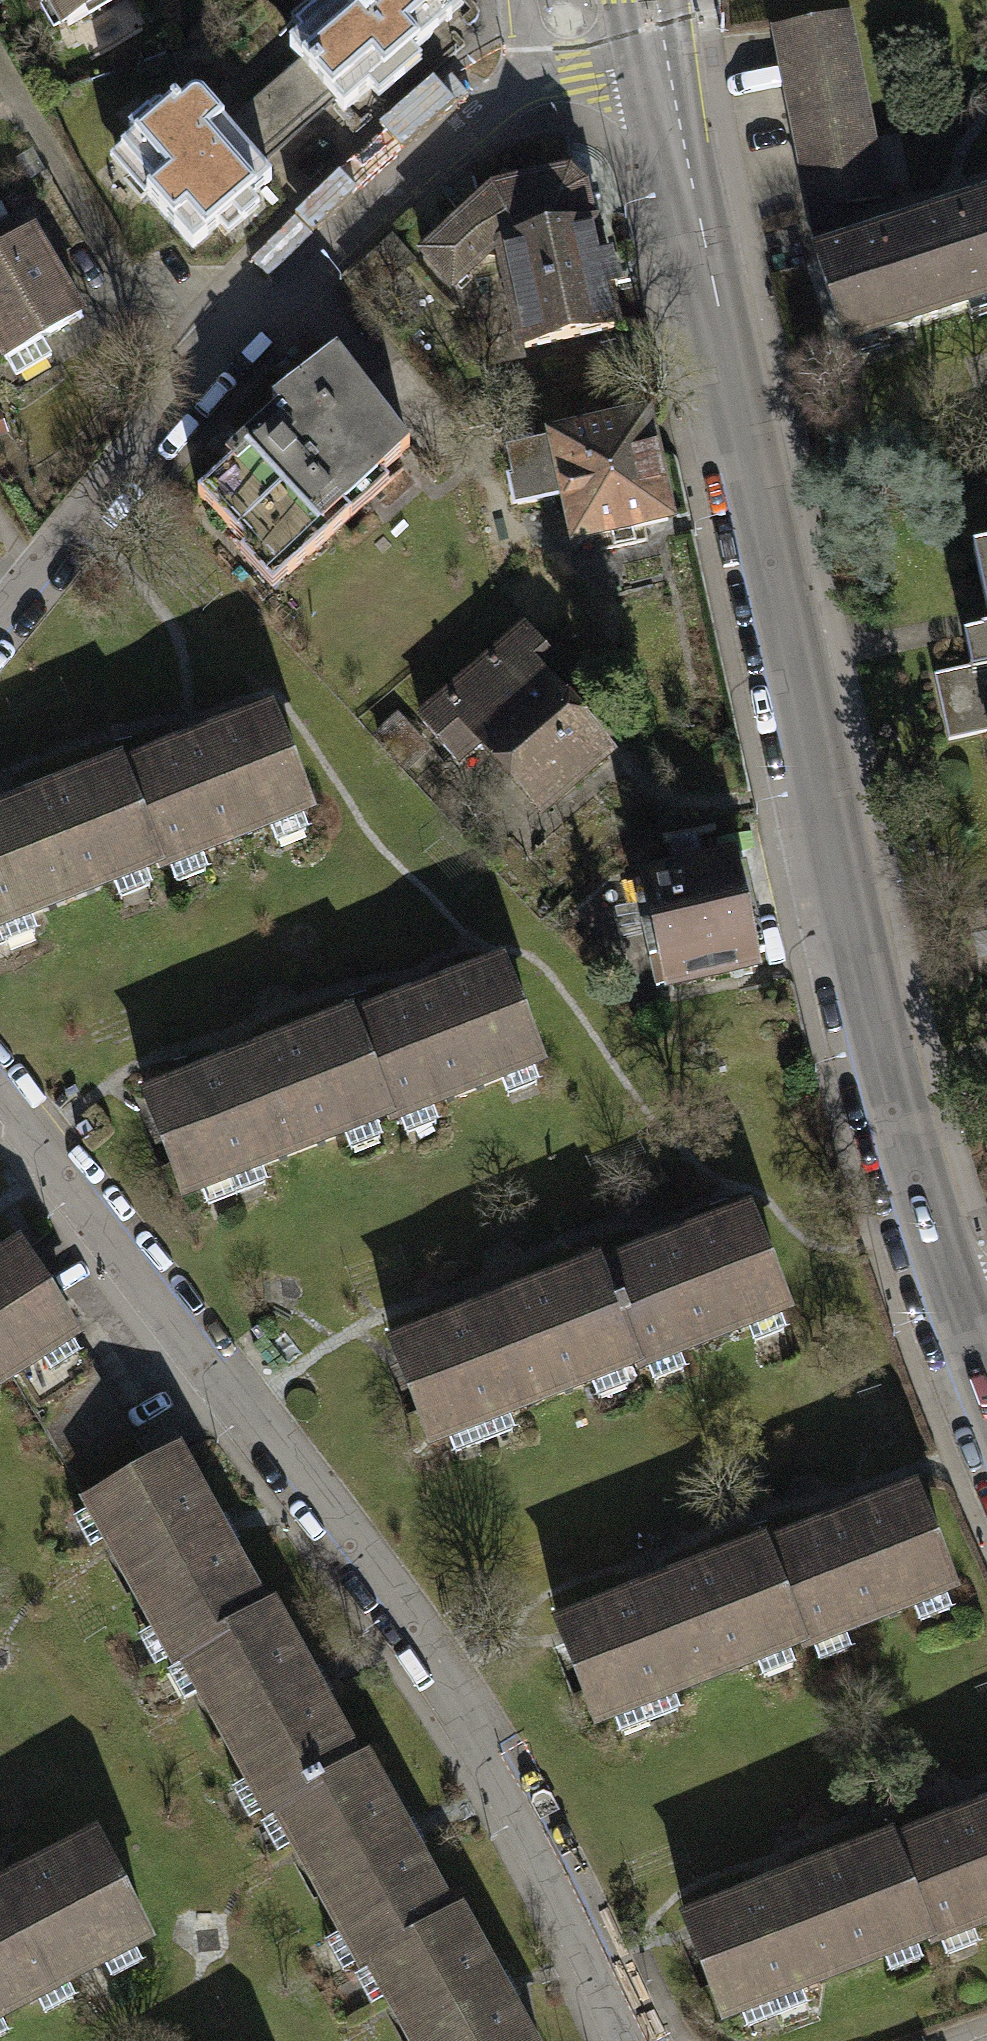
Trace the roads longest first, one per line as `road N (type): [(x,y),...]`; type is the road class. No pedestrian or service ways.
road 1 (tertiary): [(964,1346),(847,963),(659,59)]
road 2 (residential): [(638,2040),(541,1854),(412,1634),(0,1101)]
road 3 (residential): [(533,81),(501,93),(191,375),(0,618)]
road 4 (residential): [(659,59),(533,81)]

